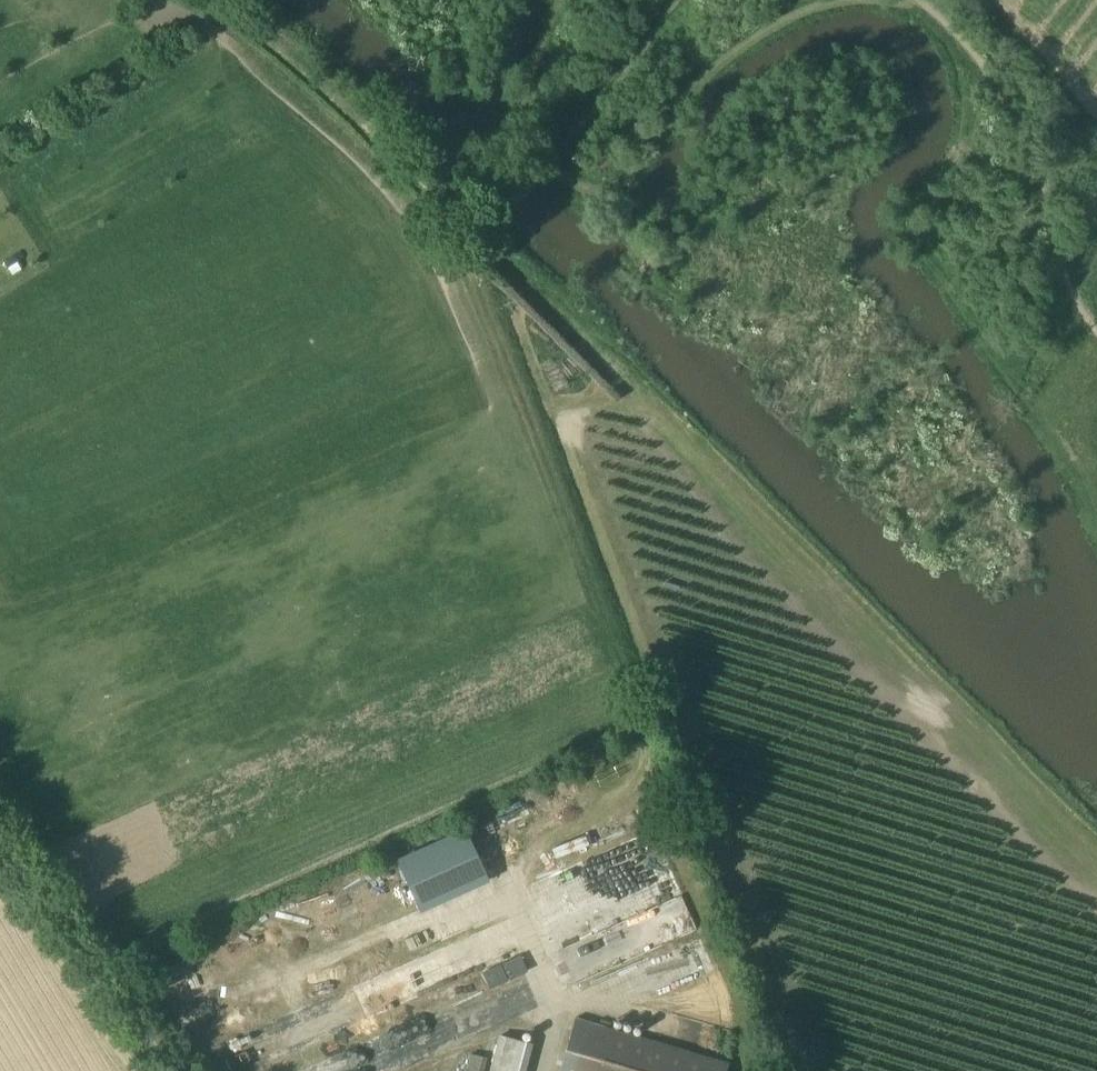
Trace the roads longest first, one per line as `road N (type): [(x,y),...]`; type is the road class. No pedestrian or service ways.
road 1 (track): [(482,247),(472,260),(475,278),(633,703),(688,788),(792,1070)]
road 2 (unclassified): [(172,1070),(0,842)]

